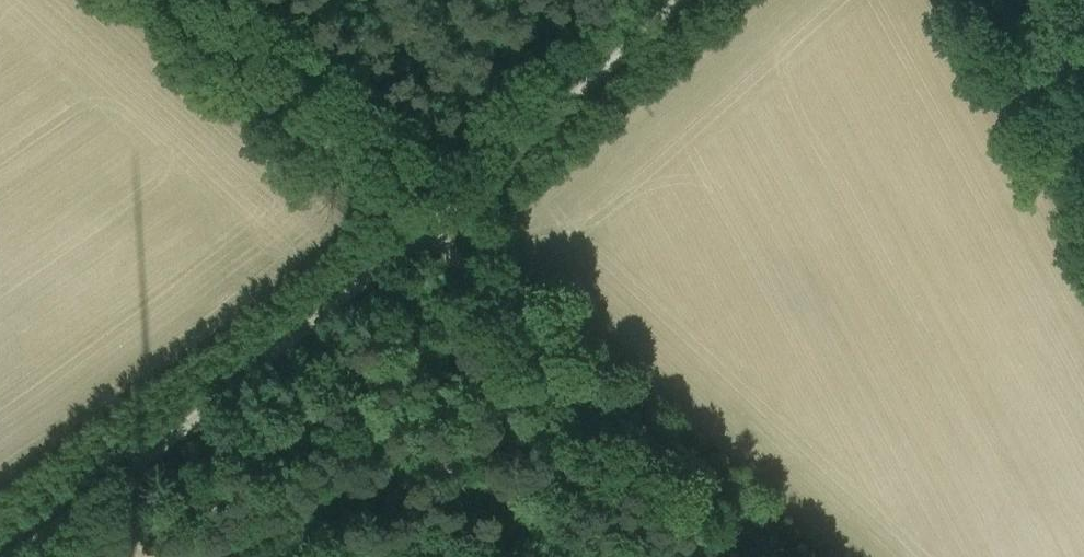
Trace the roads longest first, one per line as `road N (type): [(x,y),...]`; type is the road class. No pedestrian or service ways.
road 1 (unclassified): [(14,556),(128,480),(425,236)]
road 2 (track): [(425,236),(779,556)]
road 3 (track): [(685,0),(425,236)]
road 4 (track): [(425,236),(175,0)]

